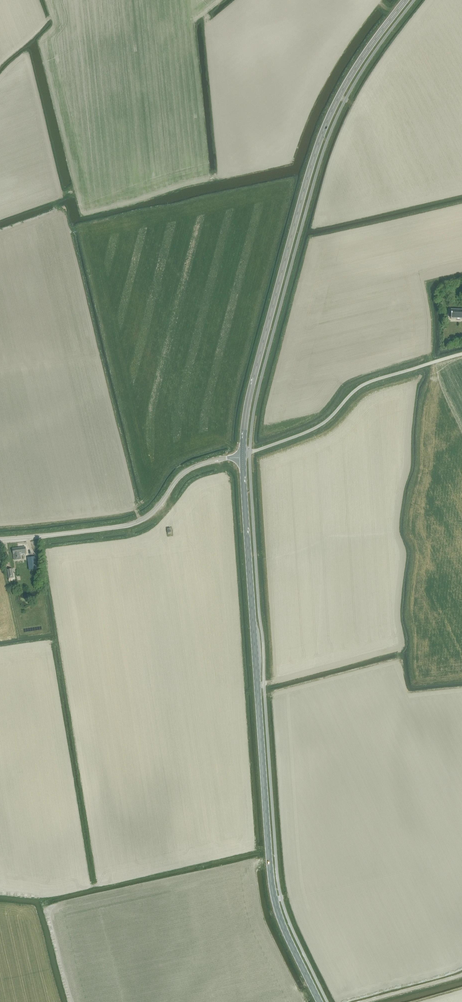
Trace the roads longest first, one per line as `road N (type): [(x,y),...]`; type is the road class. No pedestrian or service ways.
road 1 (primary): [(320,1001),(272,884),(243,455)]
road 2 (primary): [(243,455),(250,391),(322,135),(355,68),(406,0)]
road 3 (unclassified): [(243,455),(187,470),(136,523),(0,540)]
road 4 (unclassified): [(243,455),(318,426),(366,384),(461,354)]

